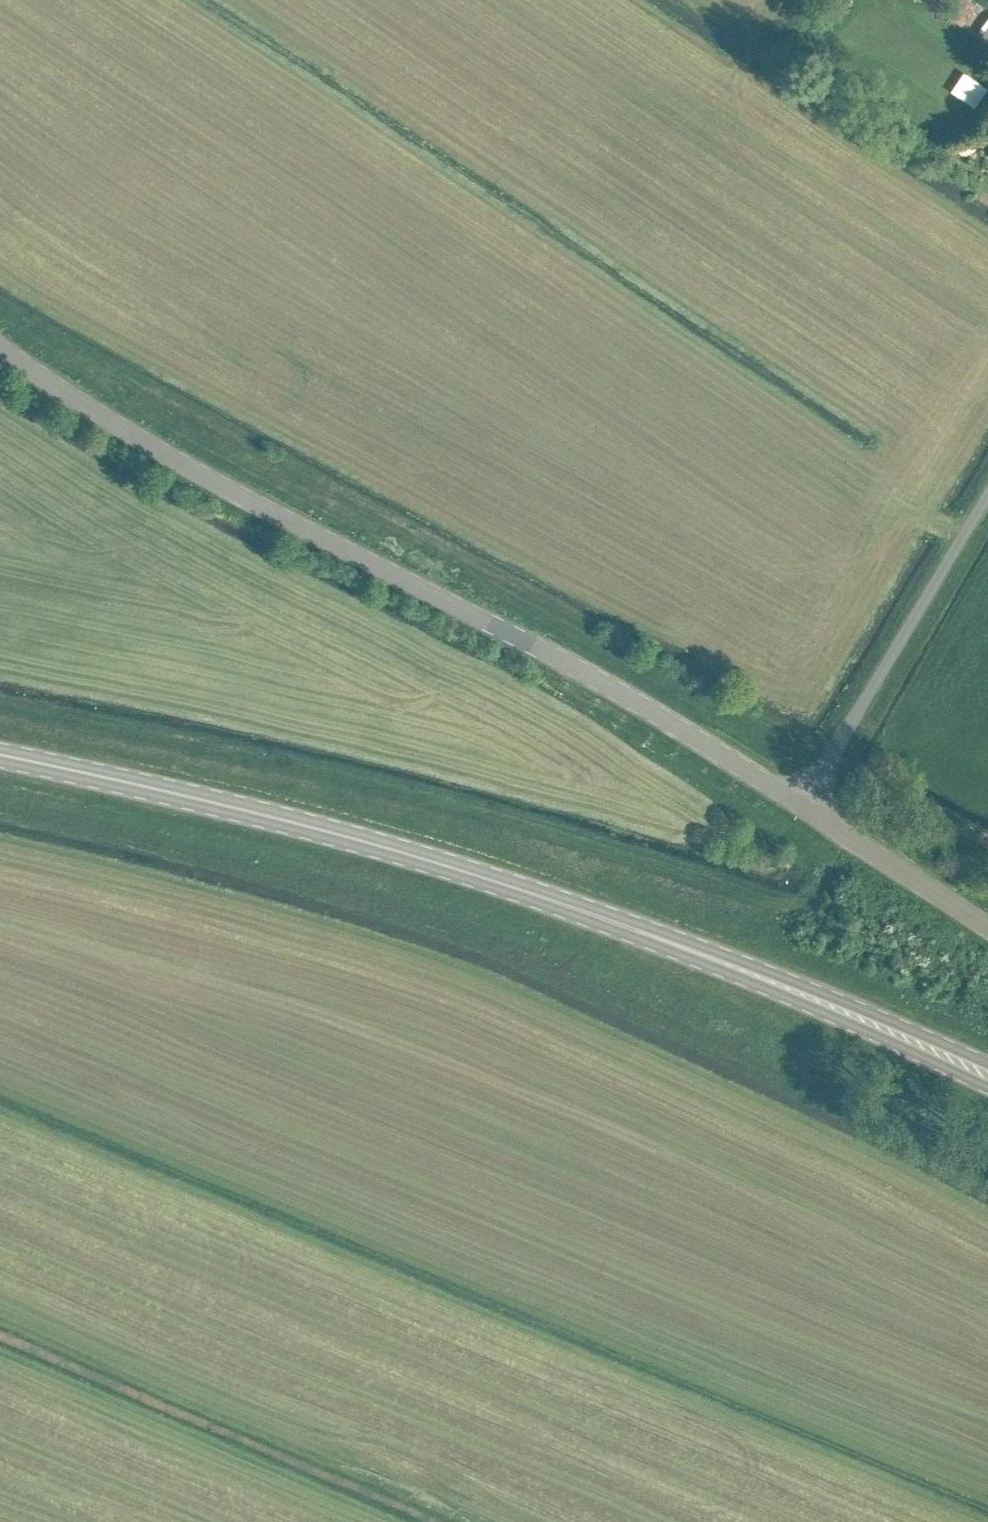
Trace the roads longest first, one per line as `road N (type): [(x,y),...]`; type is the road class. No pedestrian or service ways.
road 1 (unclassified): [(811,811),(153,446),(0,348)]
road 2 (secondary): [(754,974),(363,839),(0,753)]
road 3 (unclassified): [(811,811),(987,504)]
road 4 (secondary): [(754,974),(769,988),(987,1086)]
road 5 (secondary): [(987,1062),(777,973),(754,974)]
road 6 (unclassified): [(987,928),(811,811)]

